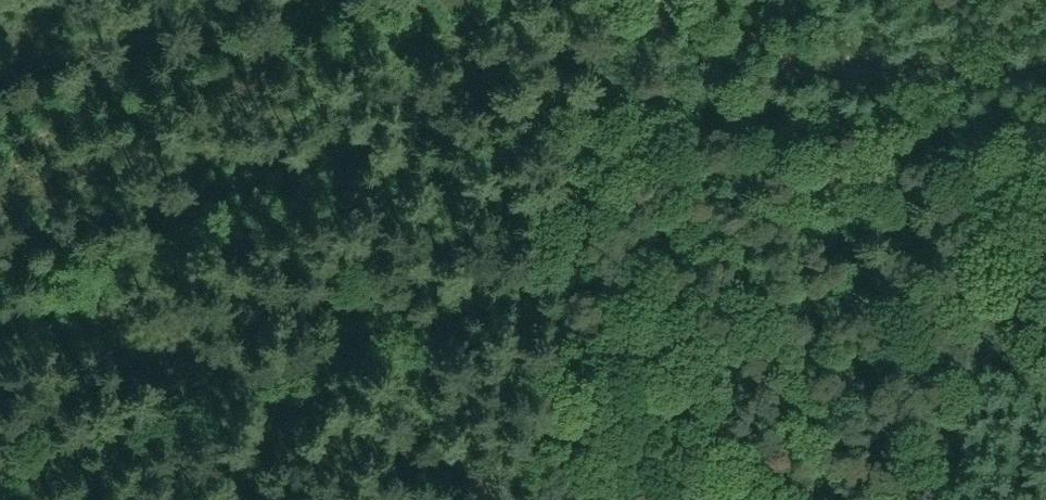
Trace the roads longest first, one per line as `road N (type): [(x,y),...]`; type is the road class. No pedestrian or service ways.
road 1 (track): [(529,499),(613,0)]

